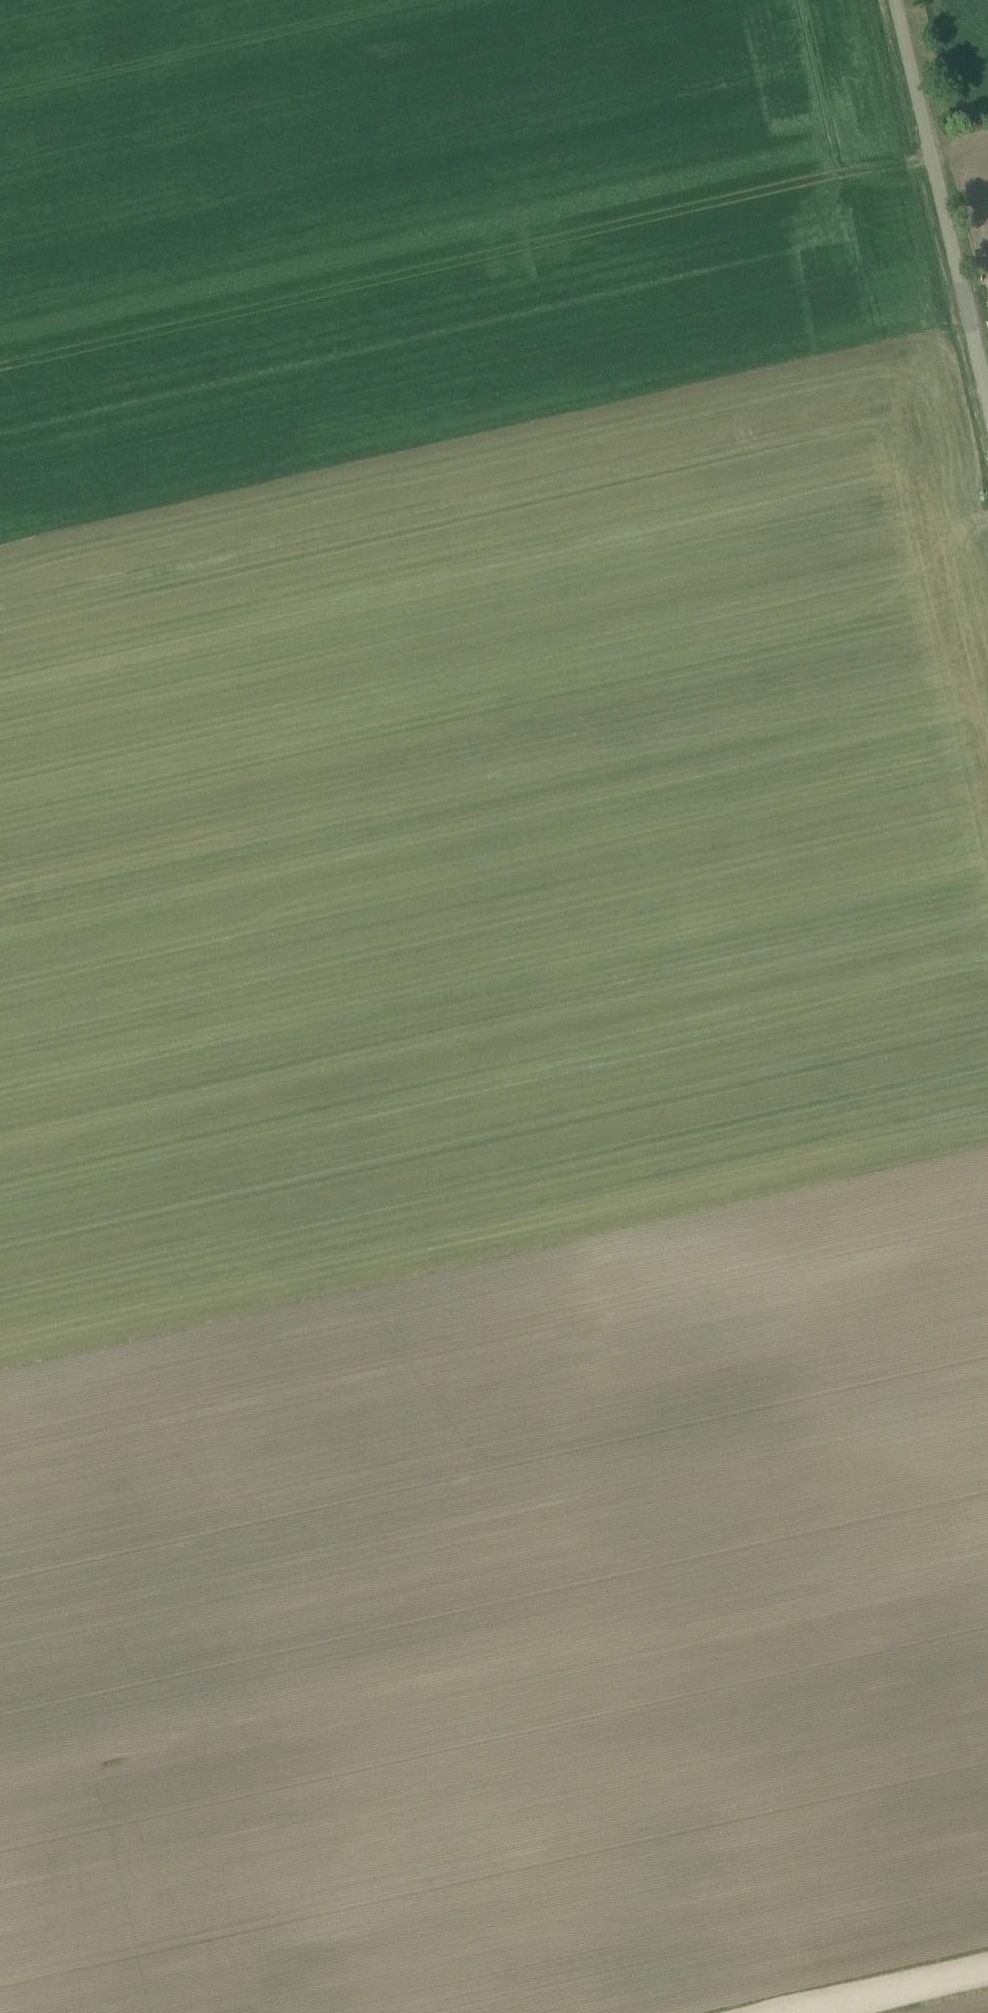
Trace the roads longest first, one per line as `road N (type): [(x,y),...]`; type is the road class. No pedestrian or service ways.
road 1 (unclassified): [(987,388),(898,0)]
road 2 (track): [(804,2012),(987,1971)]

